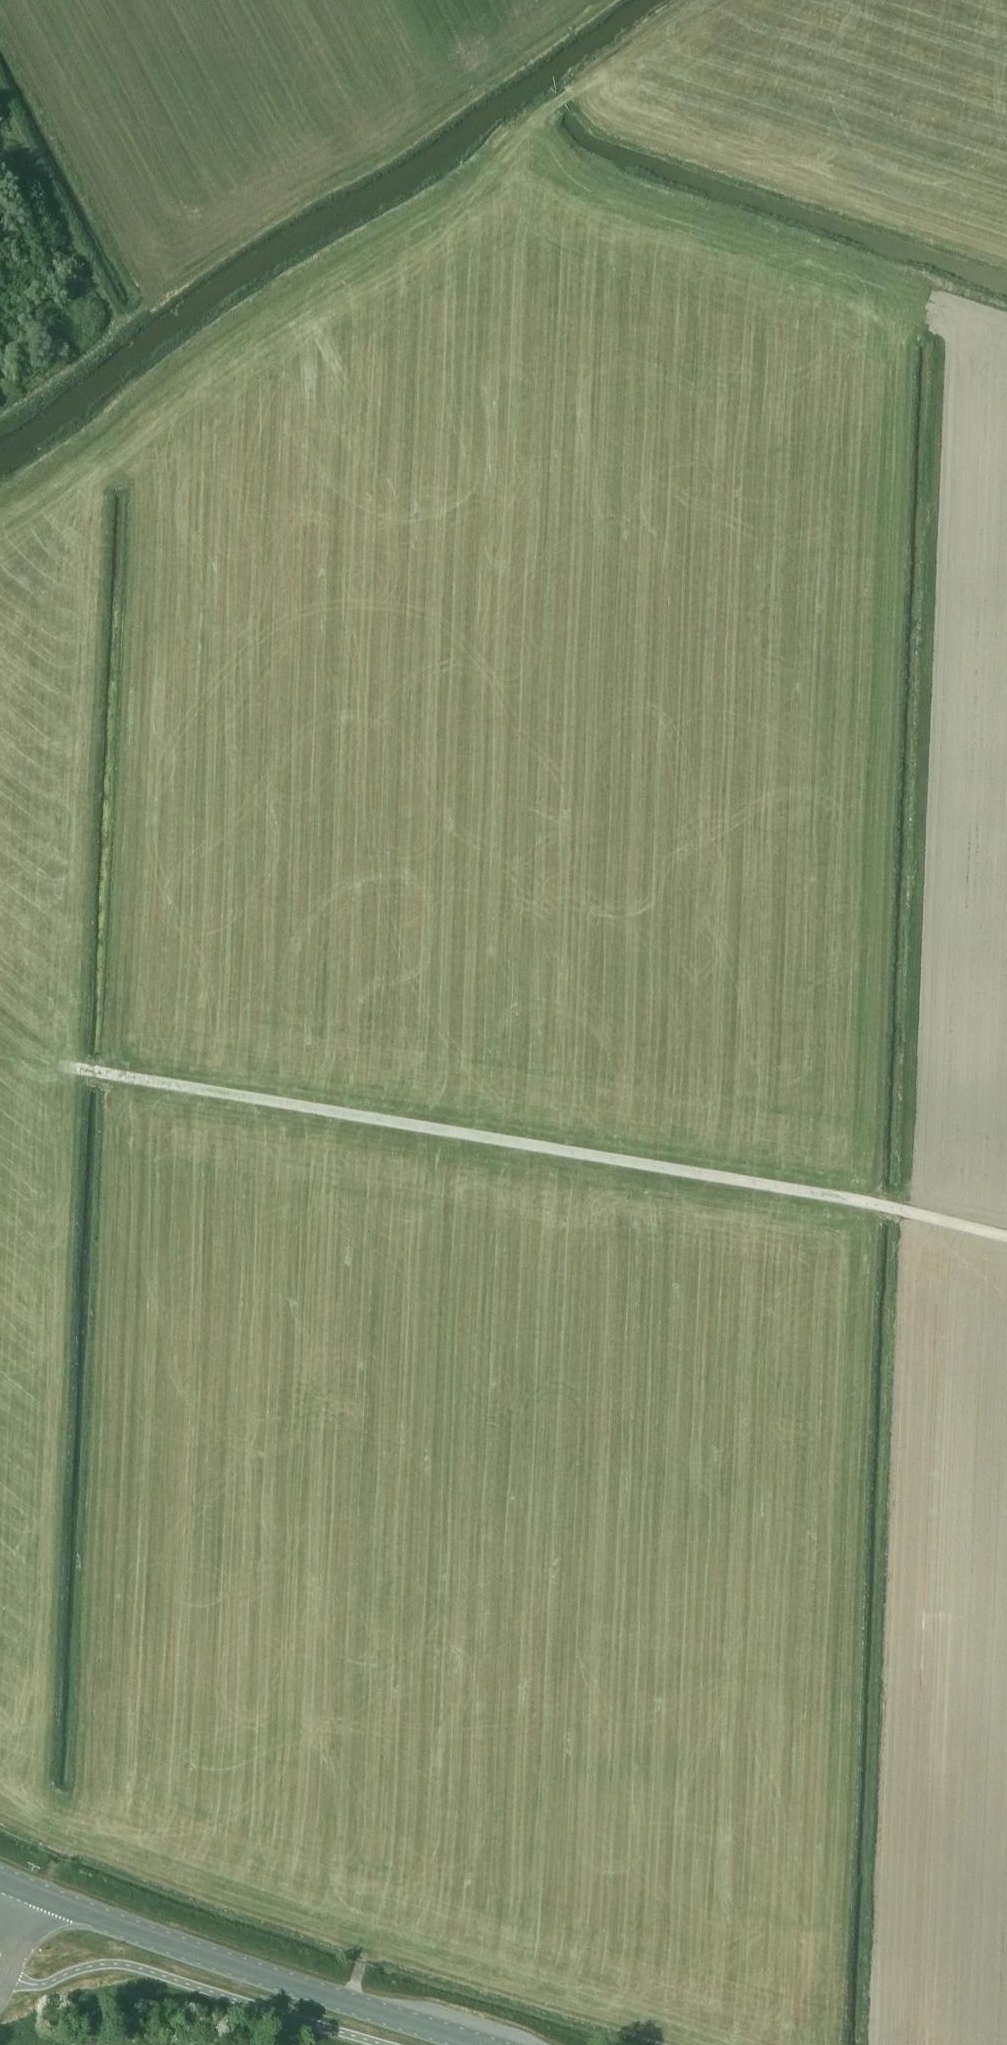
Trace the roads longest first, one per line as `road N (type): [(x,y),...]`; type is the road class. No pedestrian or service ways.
road 1 (secondary): [(487,2044),(38,1893)]

